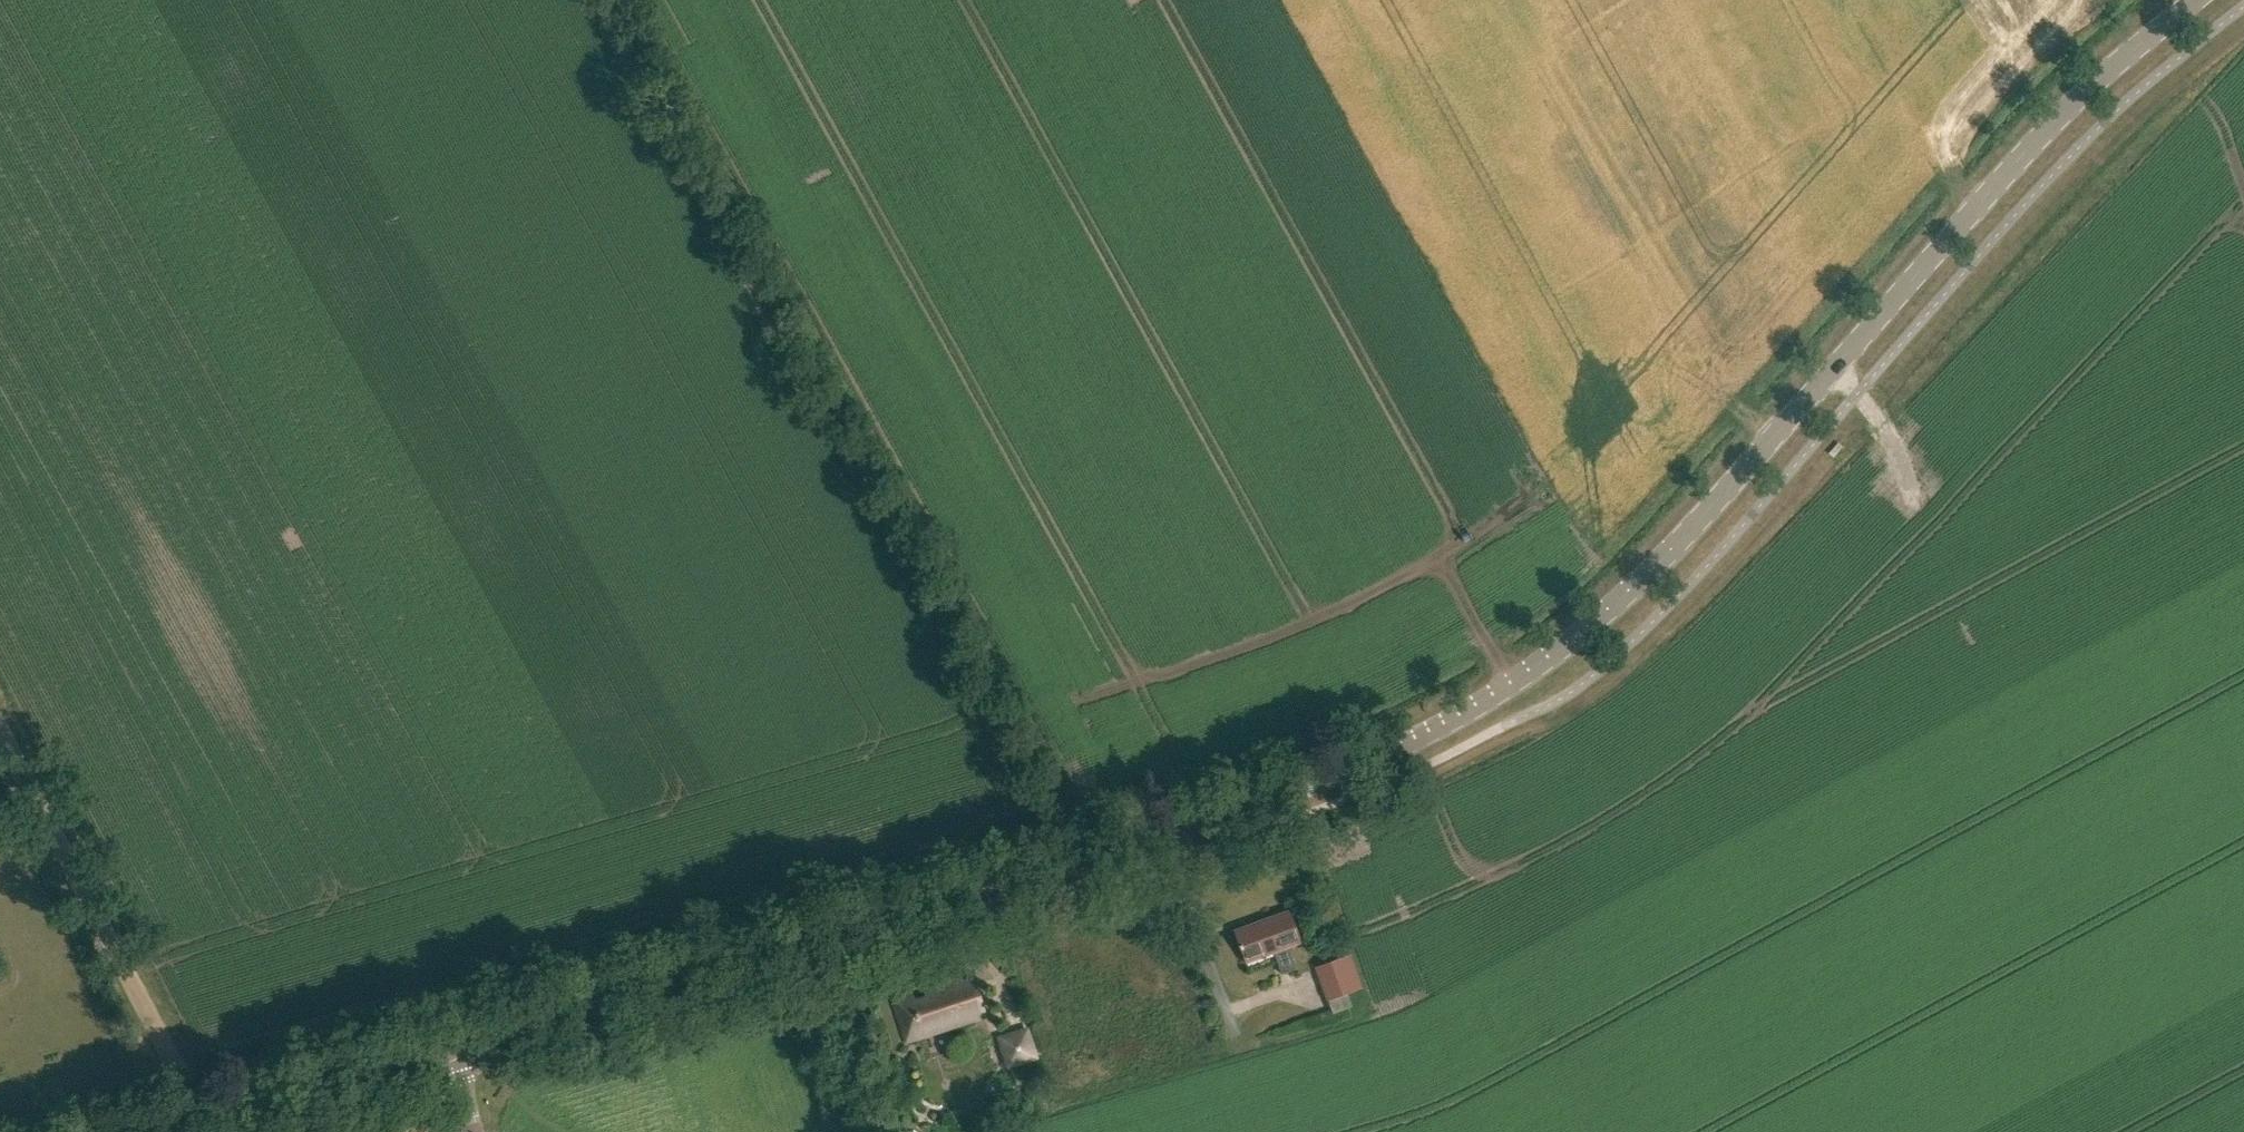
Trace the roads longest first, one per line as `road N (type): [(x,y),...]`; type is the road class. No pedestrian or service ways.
road 1 (tertiary): [(450,1040),(1292,785),(1481,702),(1653,567),(2056,117),(2195,0)]
road 2 (unclassified): [(0,732),(197,1109)]
road 3 (tertiary): [(197,1109),(450,1040)]

